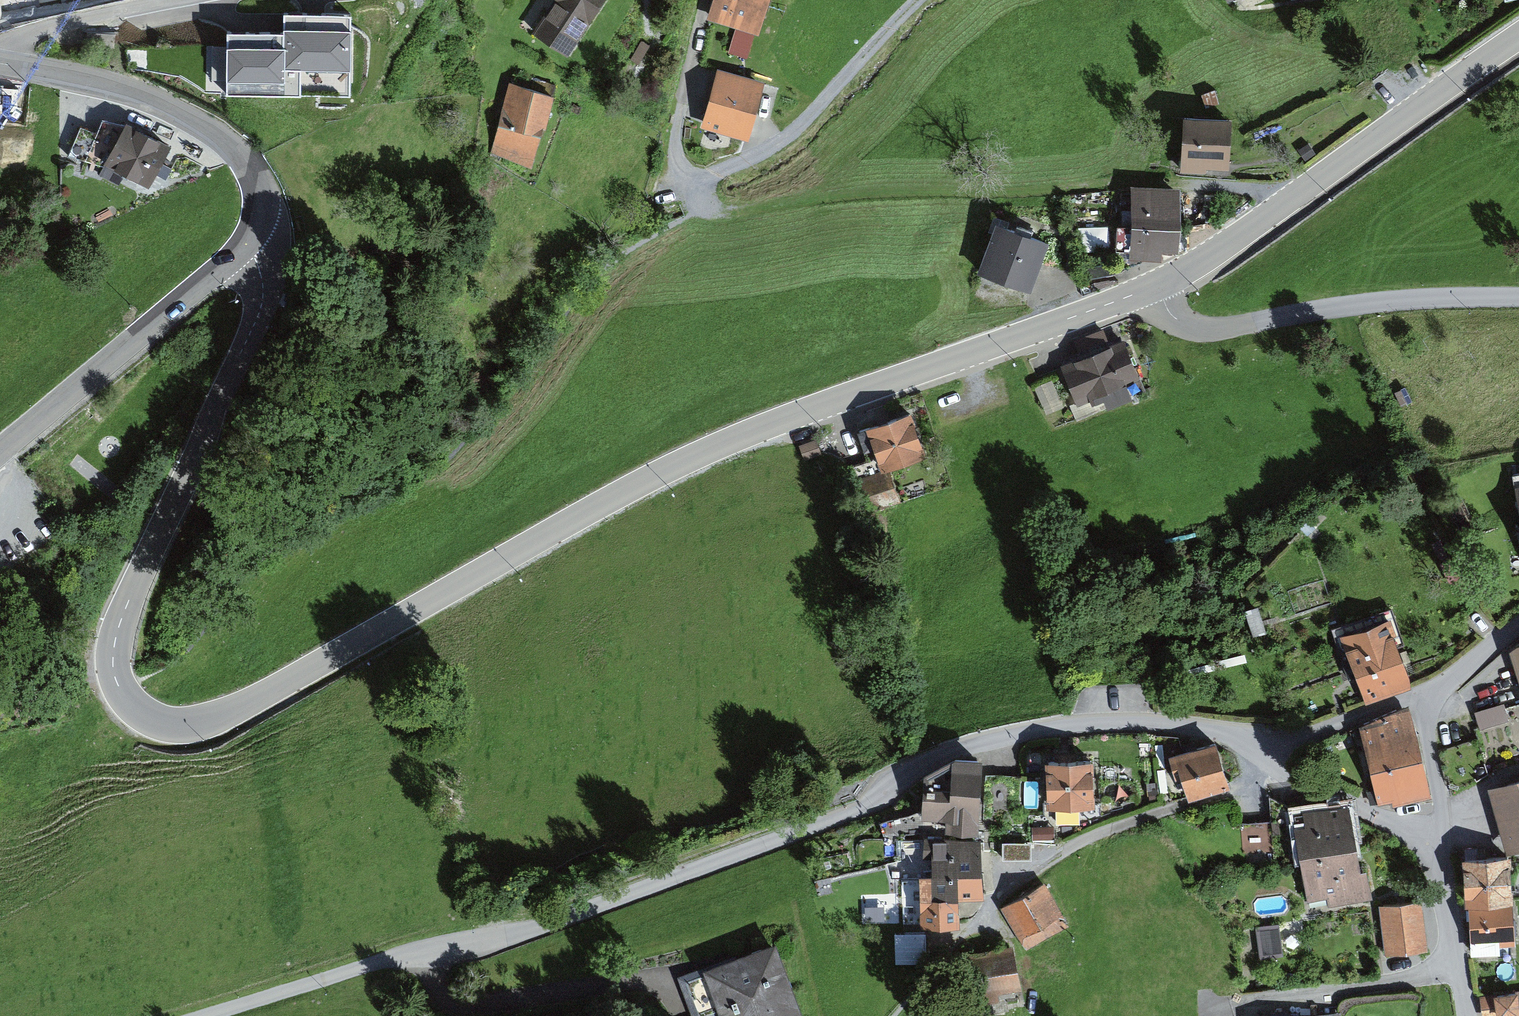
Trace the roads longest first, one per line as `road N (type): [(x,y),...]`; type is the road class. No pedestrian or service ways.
road 1 (tertiary): [(1157,285),(736,438),(617,494),(220,719),(164,724),(128,705),(112,668),(114,646),(262,299),(247,244)]
road 2 (residential): [(1274,745),(1165,723),(1059,726),(992,741),(900,775),(860,811),(533,929),(205,1015)]
road 3 (track): [(1176,183),(882,191),(720,212),(707,206),(701,179)]
road 4 (tertiary): [(1518,38),(1231,244),(1157,285)]
road 5 (unclassified): [(1157,285),(1174,317),(1199,330),(1335,306),(1518,299)]
road 6 (tertiary): [(247,244),(266,202),(261,180),(232,146),(138,95),(0,64)]
road 7 (tertiary): [(0,452),(247,244)]
road 8 (residential): [(1438,848),(1274,745)]
road 9 (unclassified): [(1438,848),(1467,1015)]
road 10 (residential): [(1424,698),(1274,745)]
road 11 (unclassified): [(1424,698),(1438,848)]

